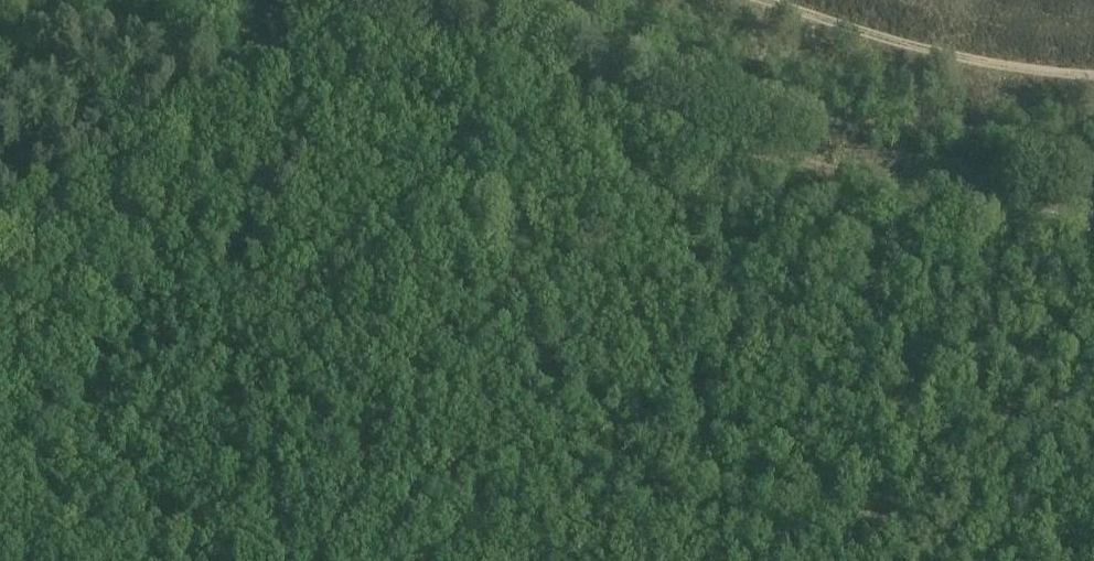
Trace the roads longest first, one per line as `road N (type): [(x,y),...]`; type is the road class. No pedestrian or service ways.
road 1 (track): [(1093,222),(959,201),(703,136),(483,65),(196,0)]
road 2 (track): [(766,0),(969,57),(1093,75)]
road 3 (track): [(265,12),(0,172)]

